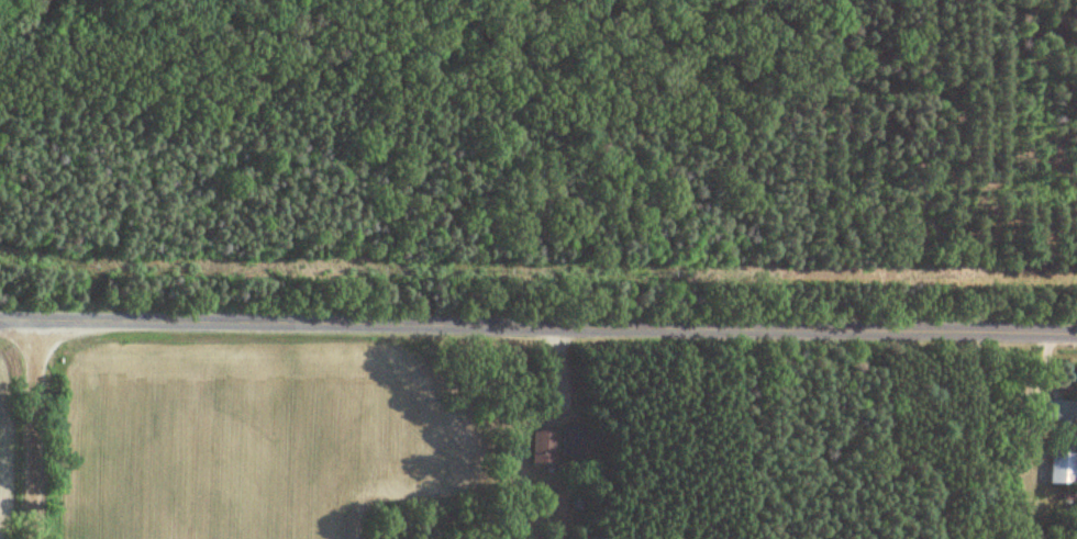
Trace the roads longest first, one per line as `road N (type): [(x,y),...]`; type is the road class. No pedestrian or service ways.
road 1 (residential): [(1076,330),(0,320)]
road 2 (residential): [(38,538),(41,321)]

